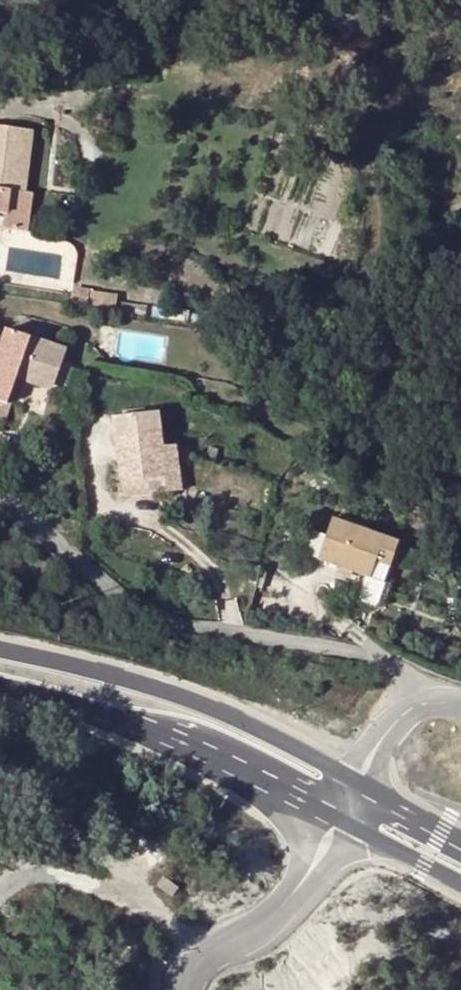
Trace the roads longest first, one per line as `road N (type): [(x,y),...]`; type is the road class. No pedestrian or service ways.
road 1 (residential): [(420,703),(388,661),(174,625),(134,607),(0,500)]
road 2 (secondary): [(345,776),(187,698),(0,649)]
road 3 (secondary): [(0,685),(136,724),(325,814)]
road 4 (residential): [(0,892),(37,875),(69,877),(157,907),(201,959)]

